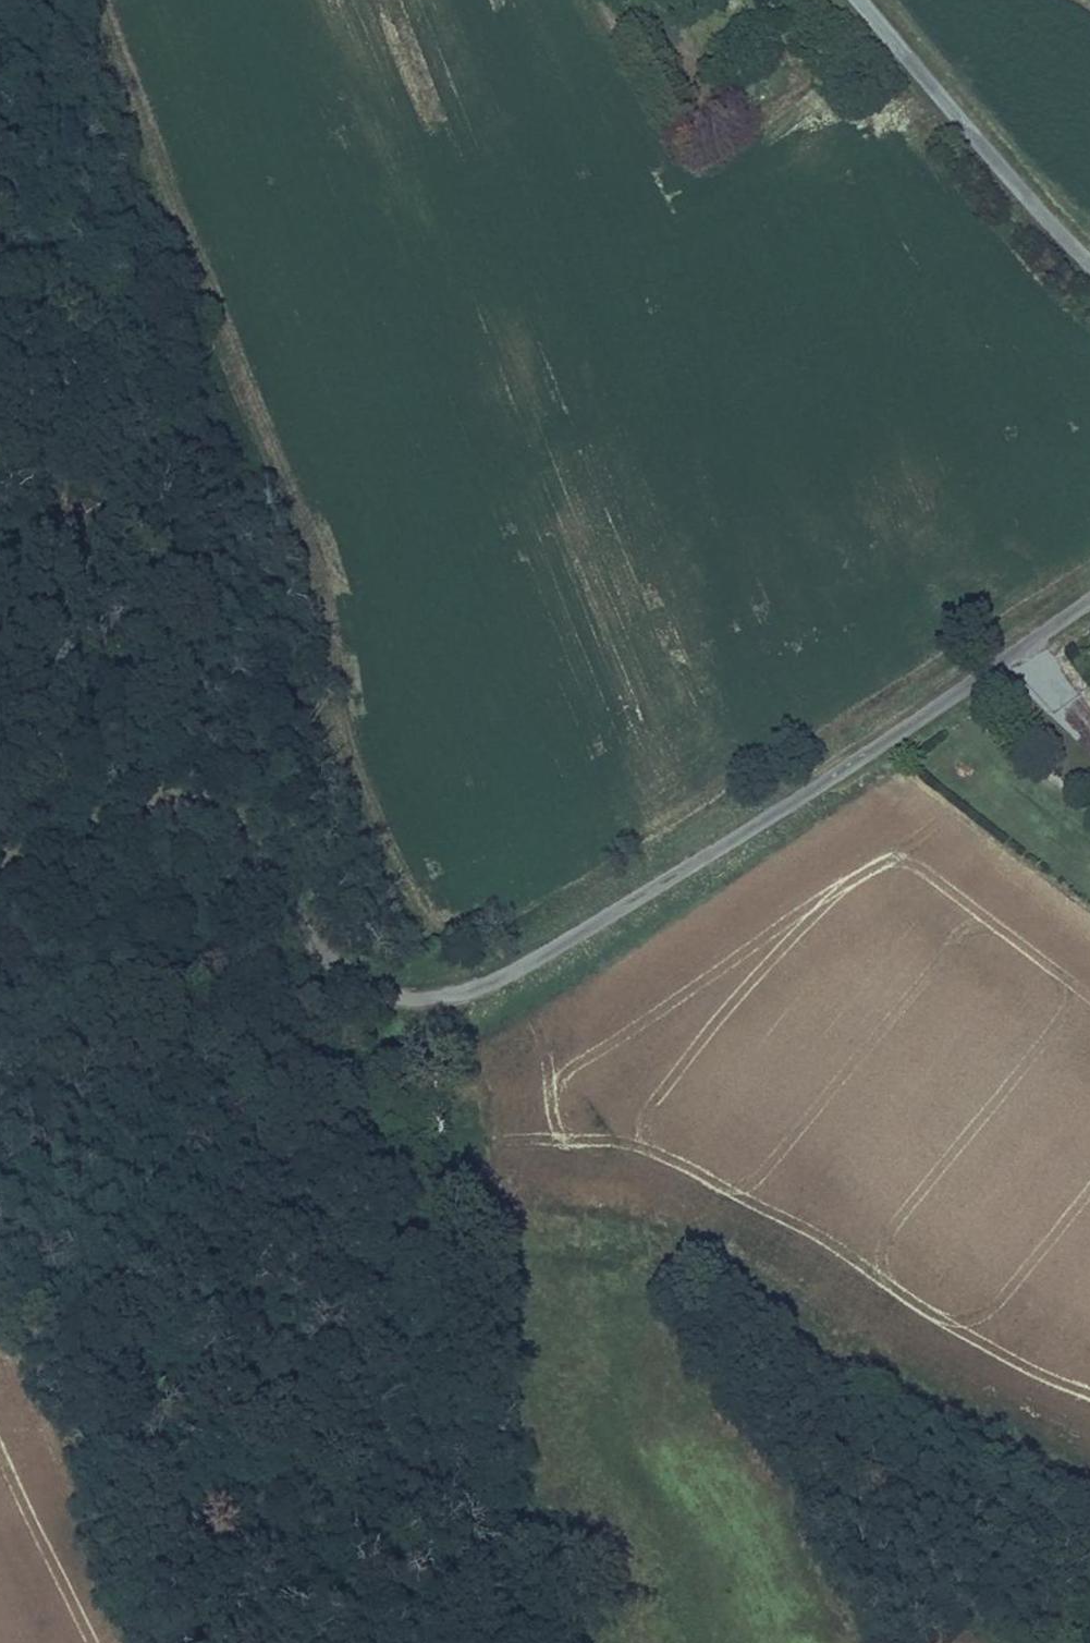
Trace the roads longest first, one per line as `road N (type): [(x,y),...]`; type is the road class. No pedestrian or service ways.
road 1 (unclassified): [(1089,598),(818,784),(544,956),(470,992),(401,998),(370,989),(322,950),(261,863),(237,842),(178,818),(98,832),(0,883)]
road 2 (unclassified): [(1089,271),(855,0)]

